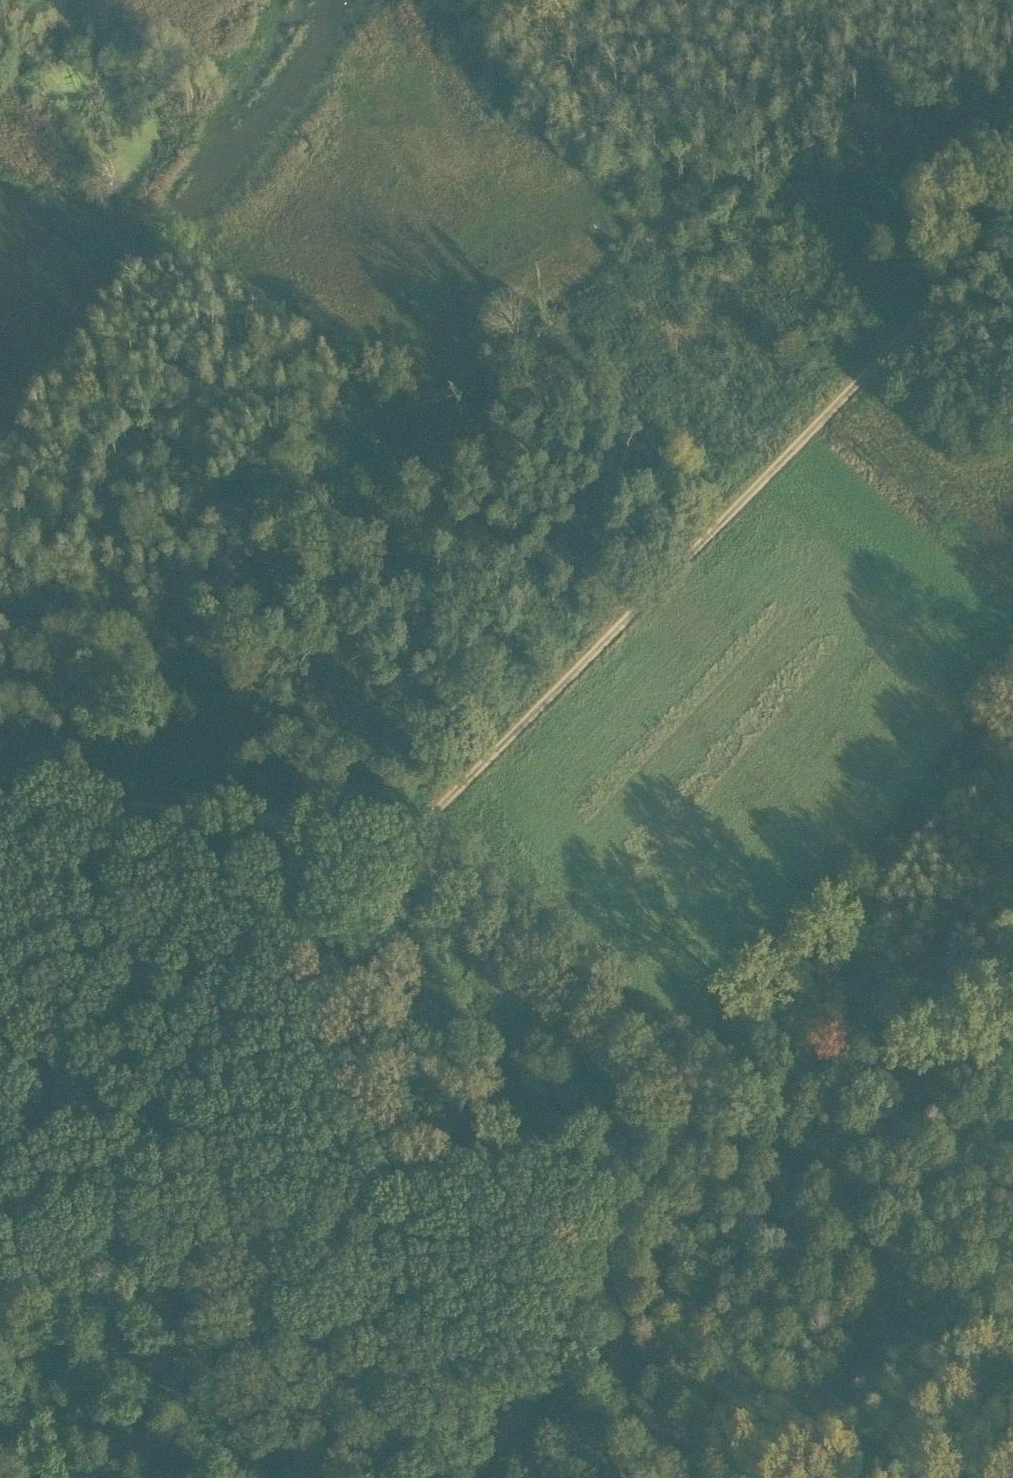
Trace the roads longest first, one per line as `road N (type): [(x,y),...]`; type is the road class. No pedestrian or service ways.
road 1 (track): [(1012,241),(919,321),(394,837)]
road 2 (unclassified): [(706,1131),(670,1074),(394,837),(0,795)]
road 3 (track): [(0,1342),(338,890),(369,832)]
road 4 (track): [(169,811),(163,722),(209,637),(349,544),(405,496),(421,464),(419,420)]
road 5 (unclassified): [(486,1477),(610,1221),(706,1131)]
road 6 (unclassified): [(1012,1348),(794,1166),(706,1131)]
road 7 (track): [(127,251),(0,182)]

